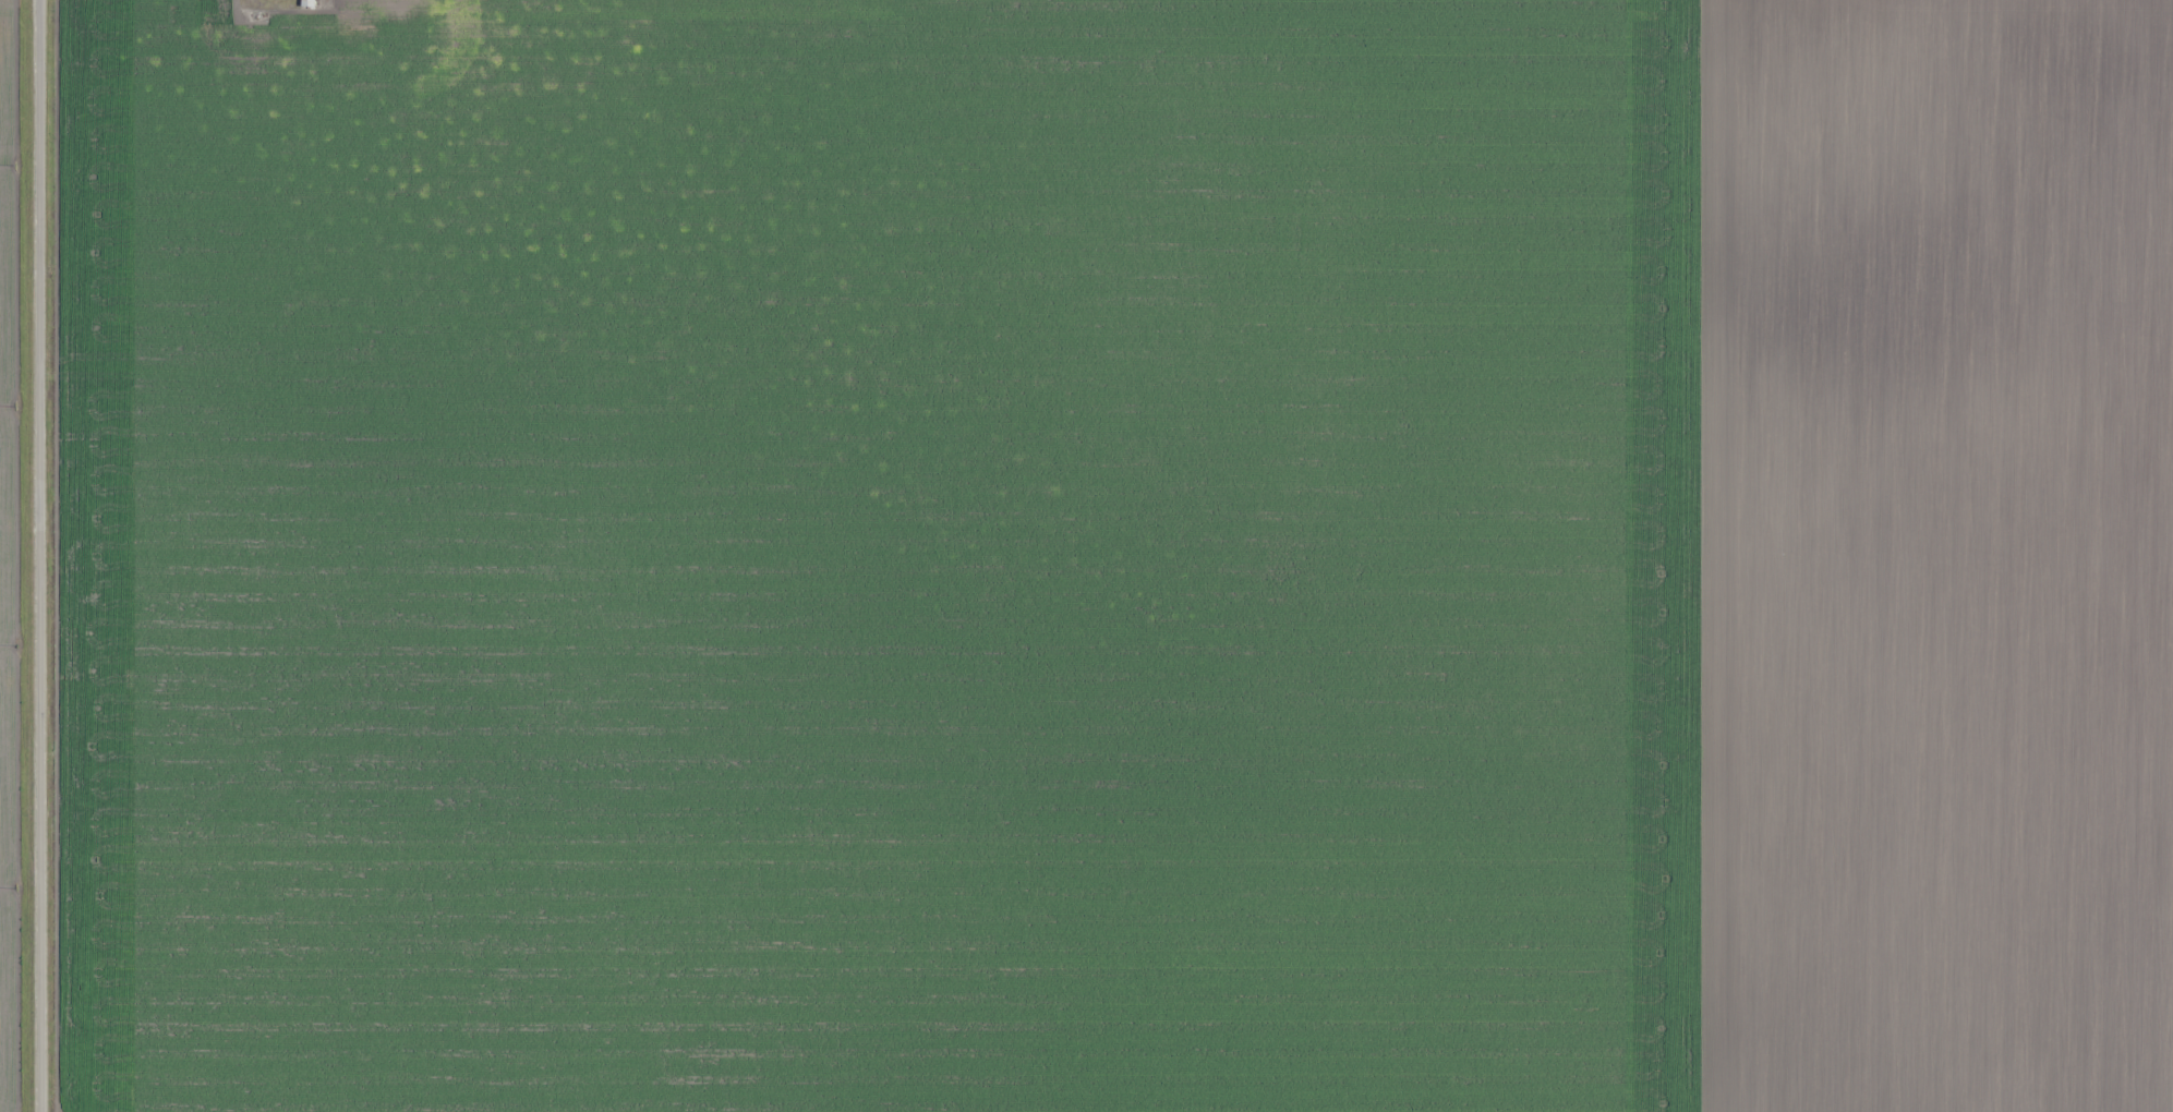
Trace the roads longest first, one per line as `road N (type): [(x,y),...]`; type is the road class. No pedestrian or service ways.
road 1 (residential): [(38,1111),(38,0)]

